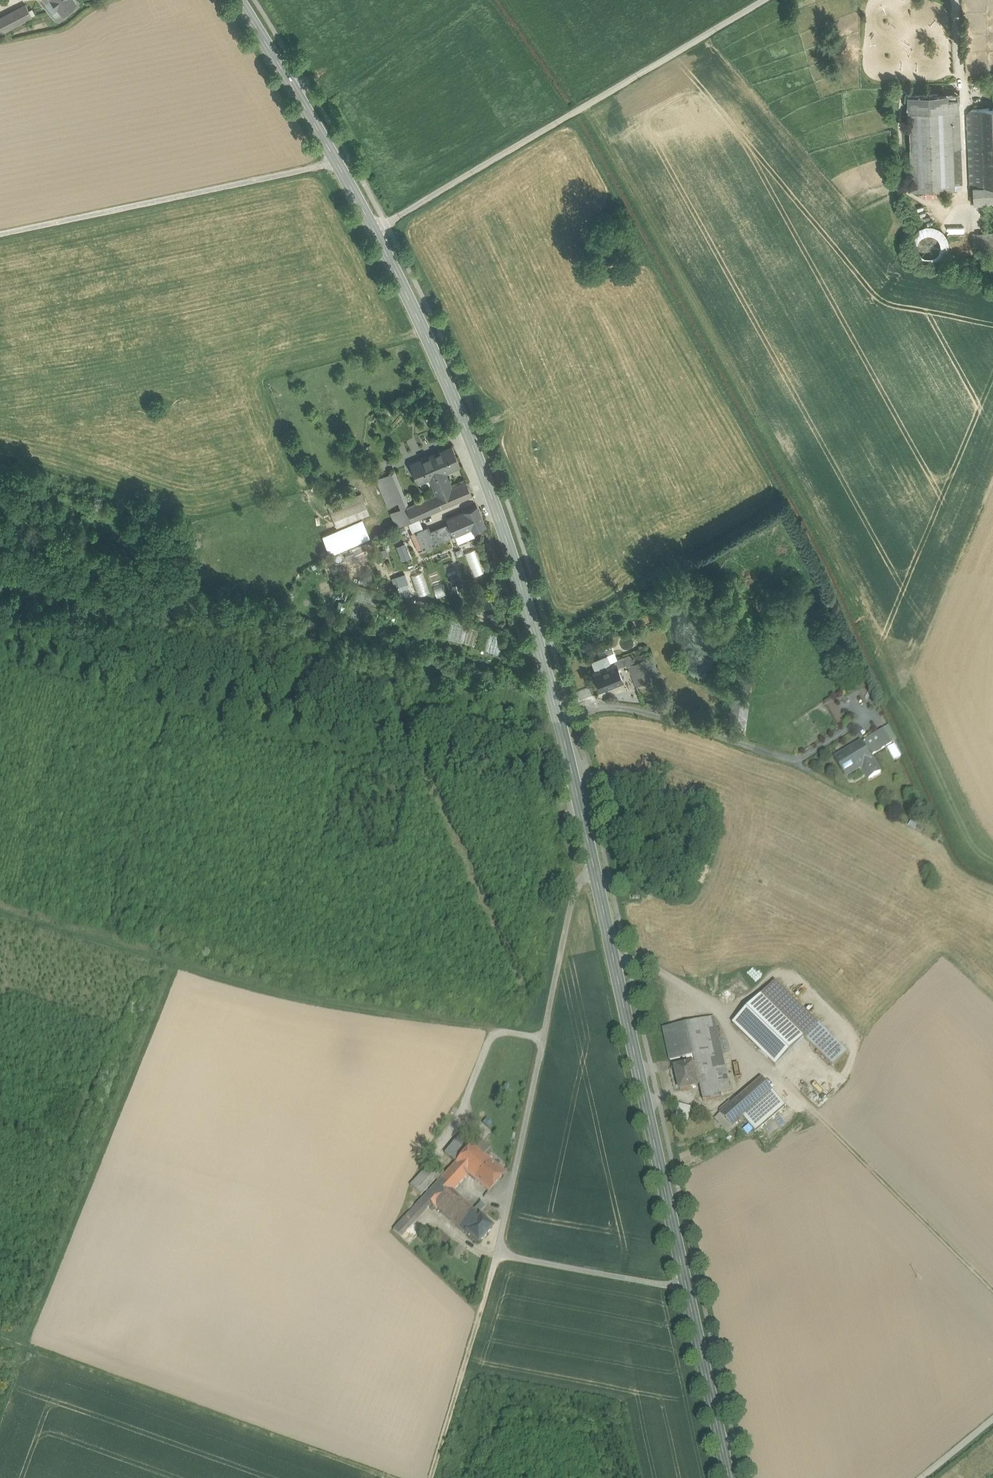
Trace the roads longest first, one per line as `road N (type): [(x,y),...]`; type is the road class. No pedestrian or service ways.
road 1 (secondary): [(729,1477),(527,583),(479,448),(378,231)]
road 2 (track): [(687,1285),(497,1256),(577,888),(596,874)]
road 3 (track): [(496,1033),(288,999),(0,912)]
road 4 (track): [(992,1291),(751,1053),(718,1009),(650,967),(616,965)]
road 5 (unclassified): [(772,0),(378,231)]
road 6 (track): [(405,729),(0,616)]
road 7 (track): [(391,1477),(0,1337)]
road 8 (track): [(19,1344),(173,967)]
road 9 (unclassified): [(337,162),(0,234)]
road 10 (track): [(874,714),(794,760),(649,713),(605,706),(559,717)]
road 11 (track): [(497,1256),(433,1477)]
road 12 (secondary): [(337,162),(239,0)]

